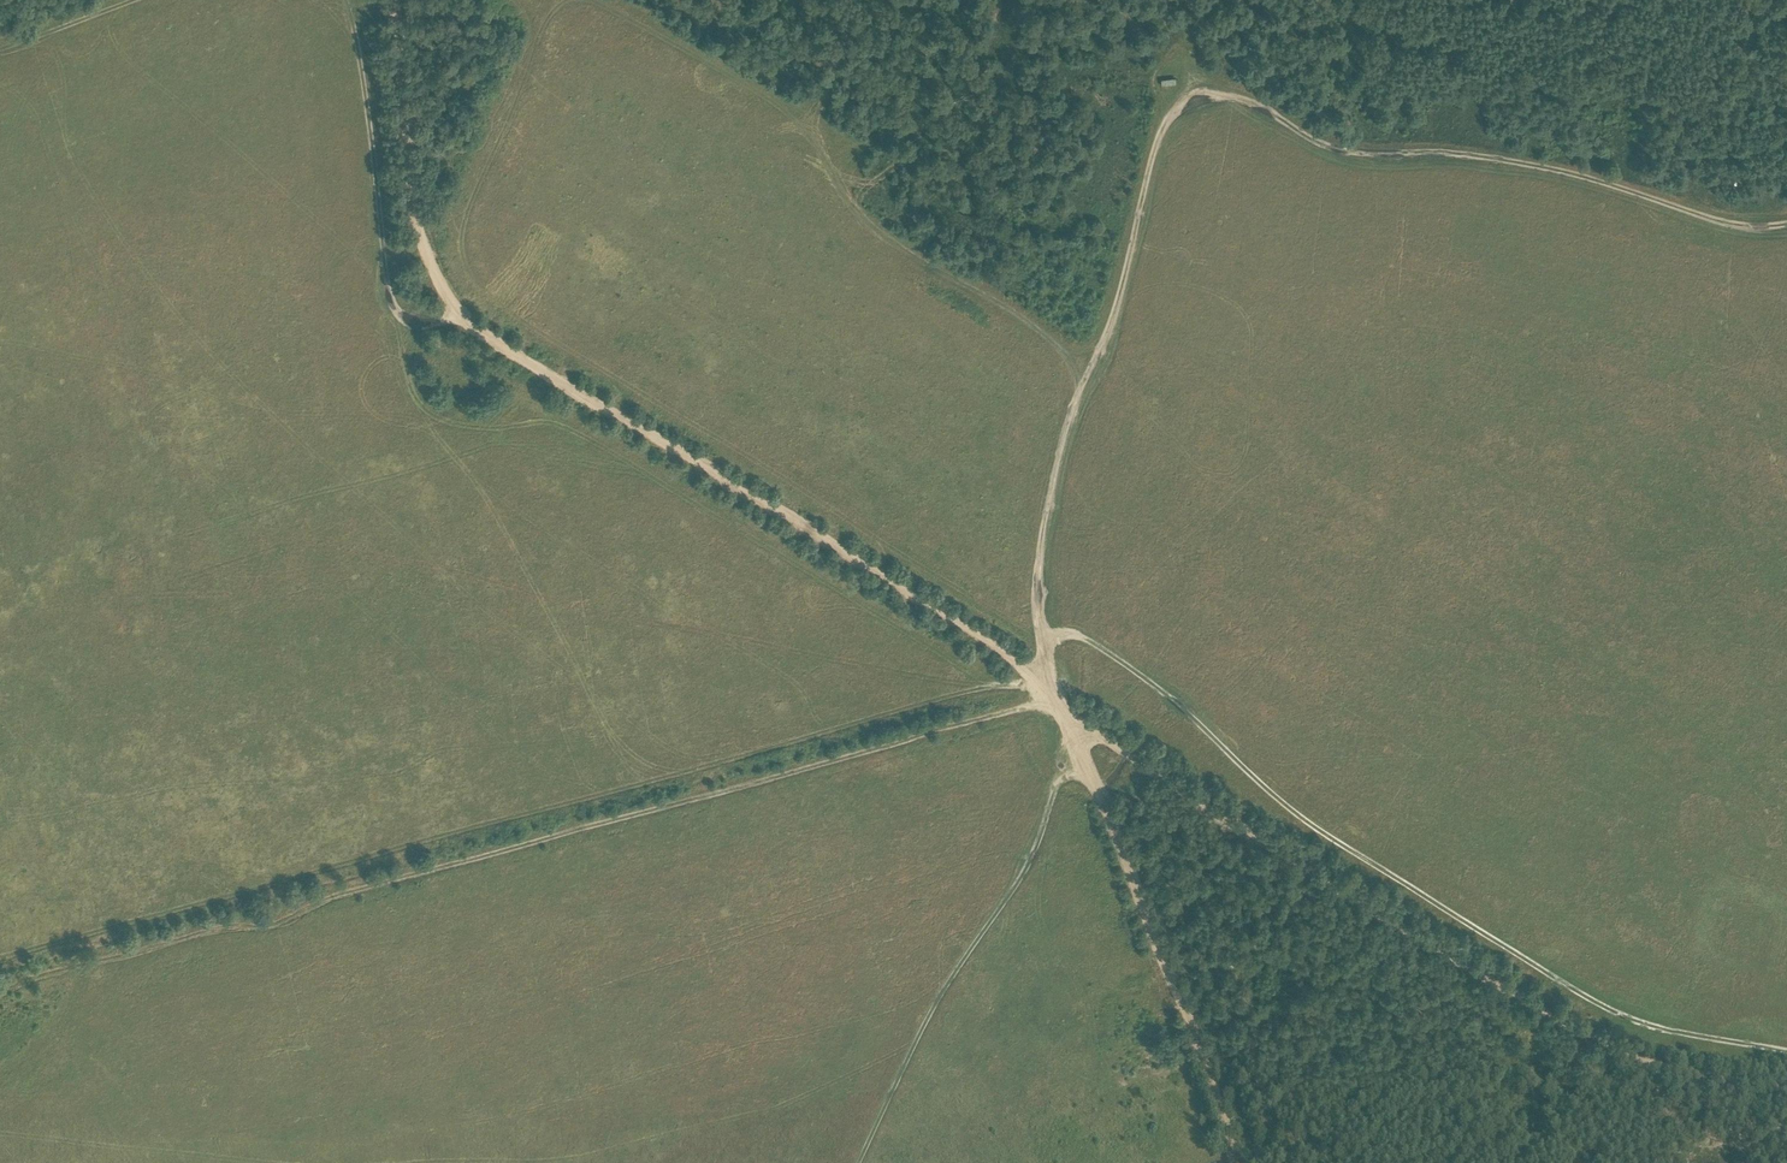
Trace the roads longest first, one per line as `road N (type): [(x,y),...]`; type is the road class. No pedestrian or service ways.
road 1 (track): [(1233,1162),(1078,736),(1018,656),(473,327),(443,294),(425,251),(399,0)]
road 2 (track): [(859,1162),(928,1015),(1014,889),(1046,825),(1072,727),(1090,729),(1507,996),(1620,1057),(1692,1076),(1786,1086)]
road 3 (track): [(1038,680),(1044,651),(1038,583),(1060,450),(1120,293),(1162,125),(1196,95),(1263,106),(1333,148),(1499,159),(1600,181),(1729,223),(1786,224)]
road 4 (track): [(0,987),(269,920),(1053,700)]
road 5 (track): [(1043,643),(1076,635),(1095,642),(1192,716),(1292,810),(1618,1013),(1786,1051)]
road 6 (track): [(589,0),(765,97),(810,137),(854,211),(903,248),(1064,349),(1101,345)]
road 7 (track): [(345,0),(381,183),(393,298),(412,324),(458,311)]
road 8 (track): [(0,44),(127,0)]

